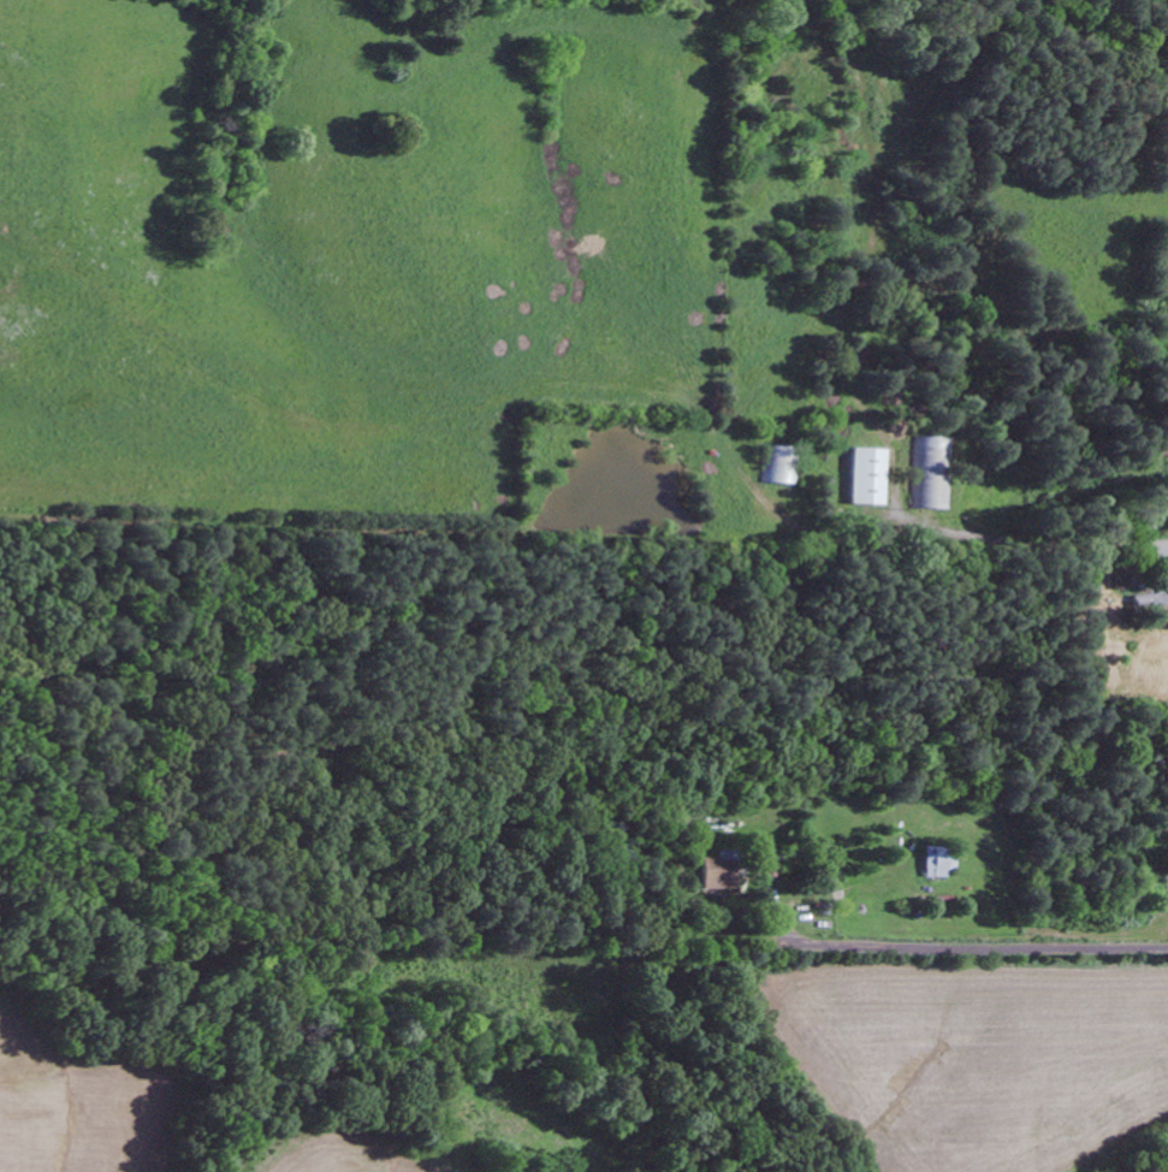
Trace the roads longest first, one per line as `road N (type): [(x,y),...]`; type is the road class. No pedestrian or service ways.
road 1 (residential): [(1167,948),(771,943)]

